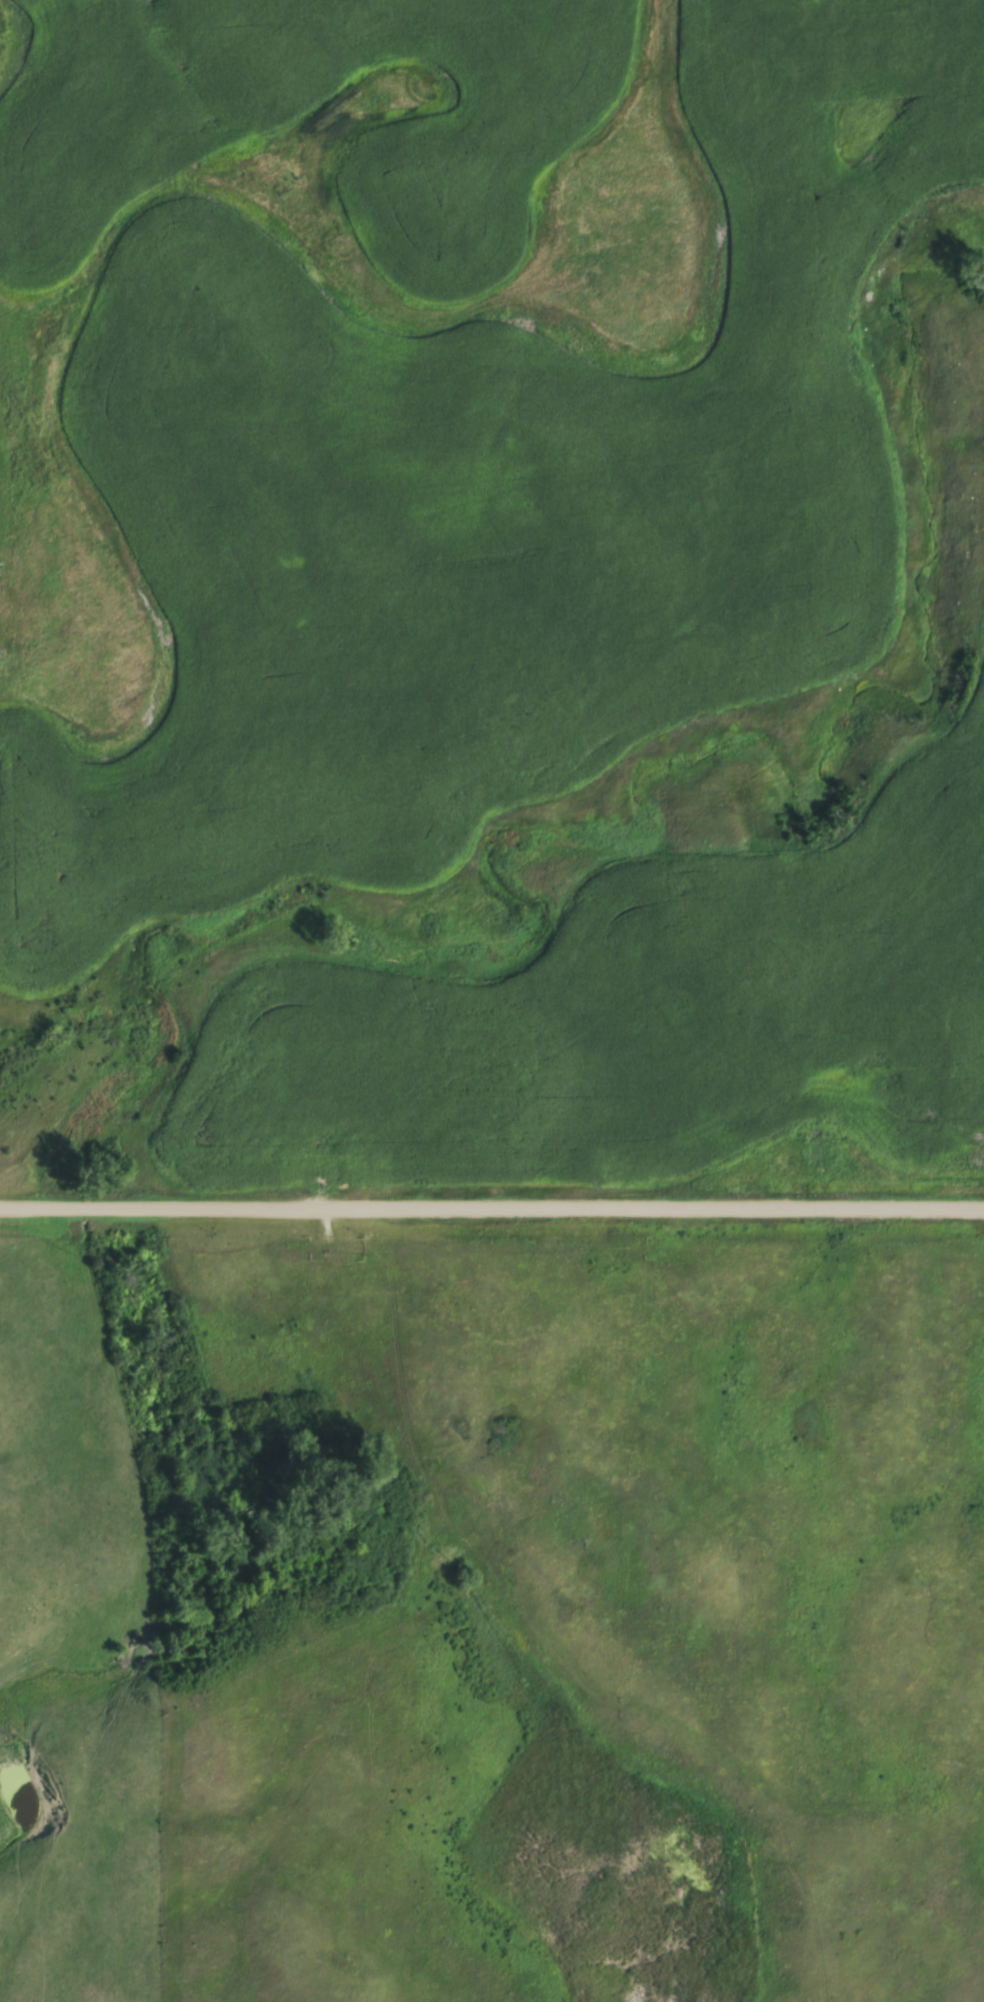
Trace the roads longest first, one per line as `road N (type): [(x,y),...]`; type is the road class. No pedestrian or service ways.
road 1 (residential): [(983,1207),(0,1205)]

